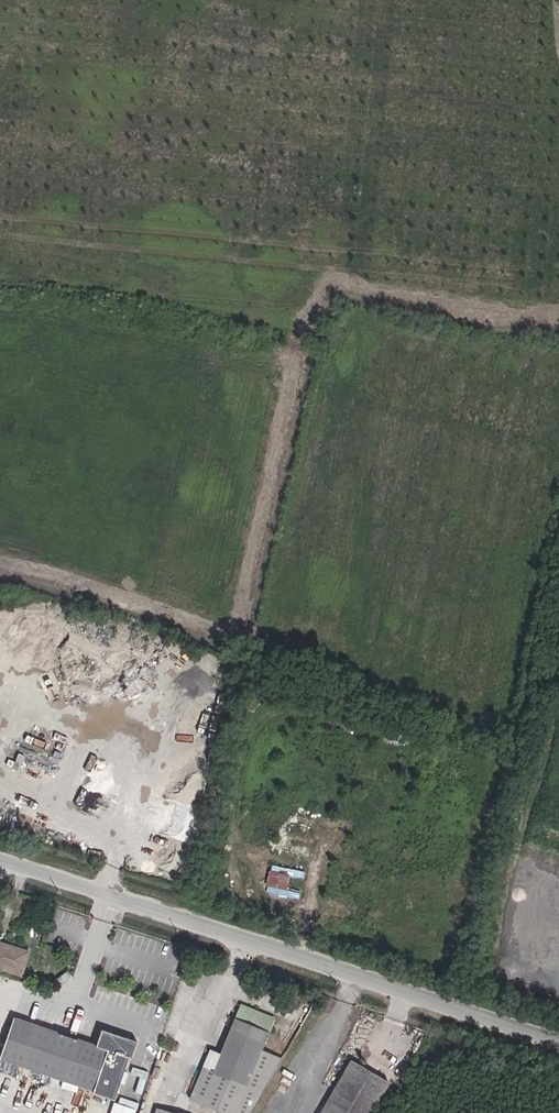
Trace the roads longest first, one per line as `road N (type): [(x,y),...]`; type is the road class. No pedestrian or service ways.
road 1 (tertiary): [(558,1039),(0,857)]

